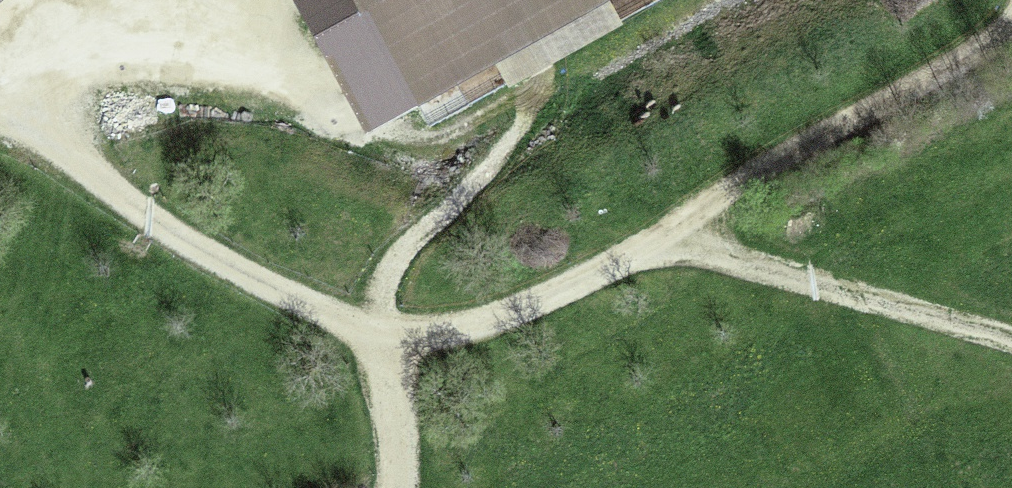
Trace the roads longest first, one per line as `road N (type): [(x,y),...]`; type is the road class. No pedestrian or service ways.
road 1 (track): [(0,107),(80,157),(147,220),(253,282),(393,340),(441,342),(509,322),(662,246),(1011,47)]
road 2 (track): [(1011,347),(662,246)]
road 3 (track): [(396,487),(393,340)]

